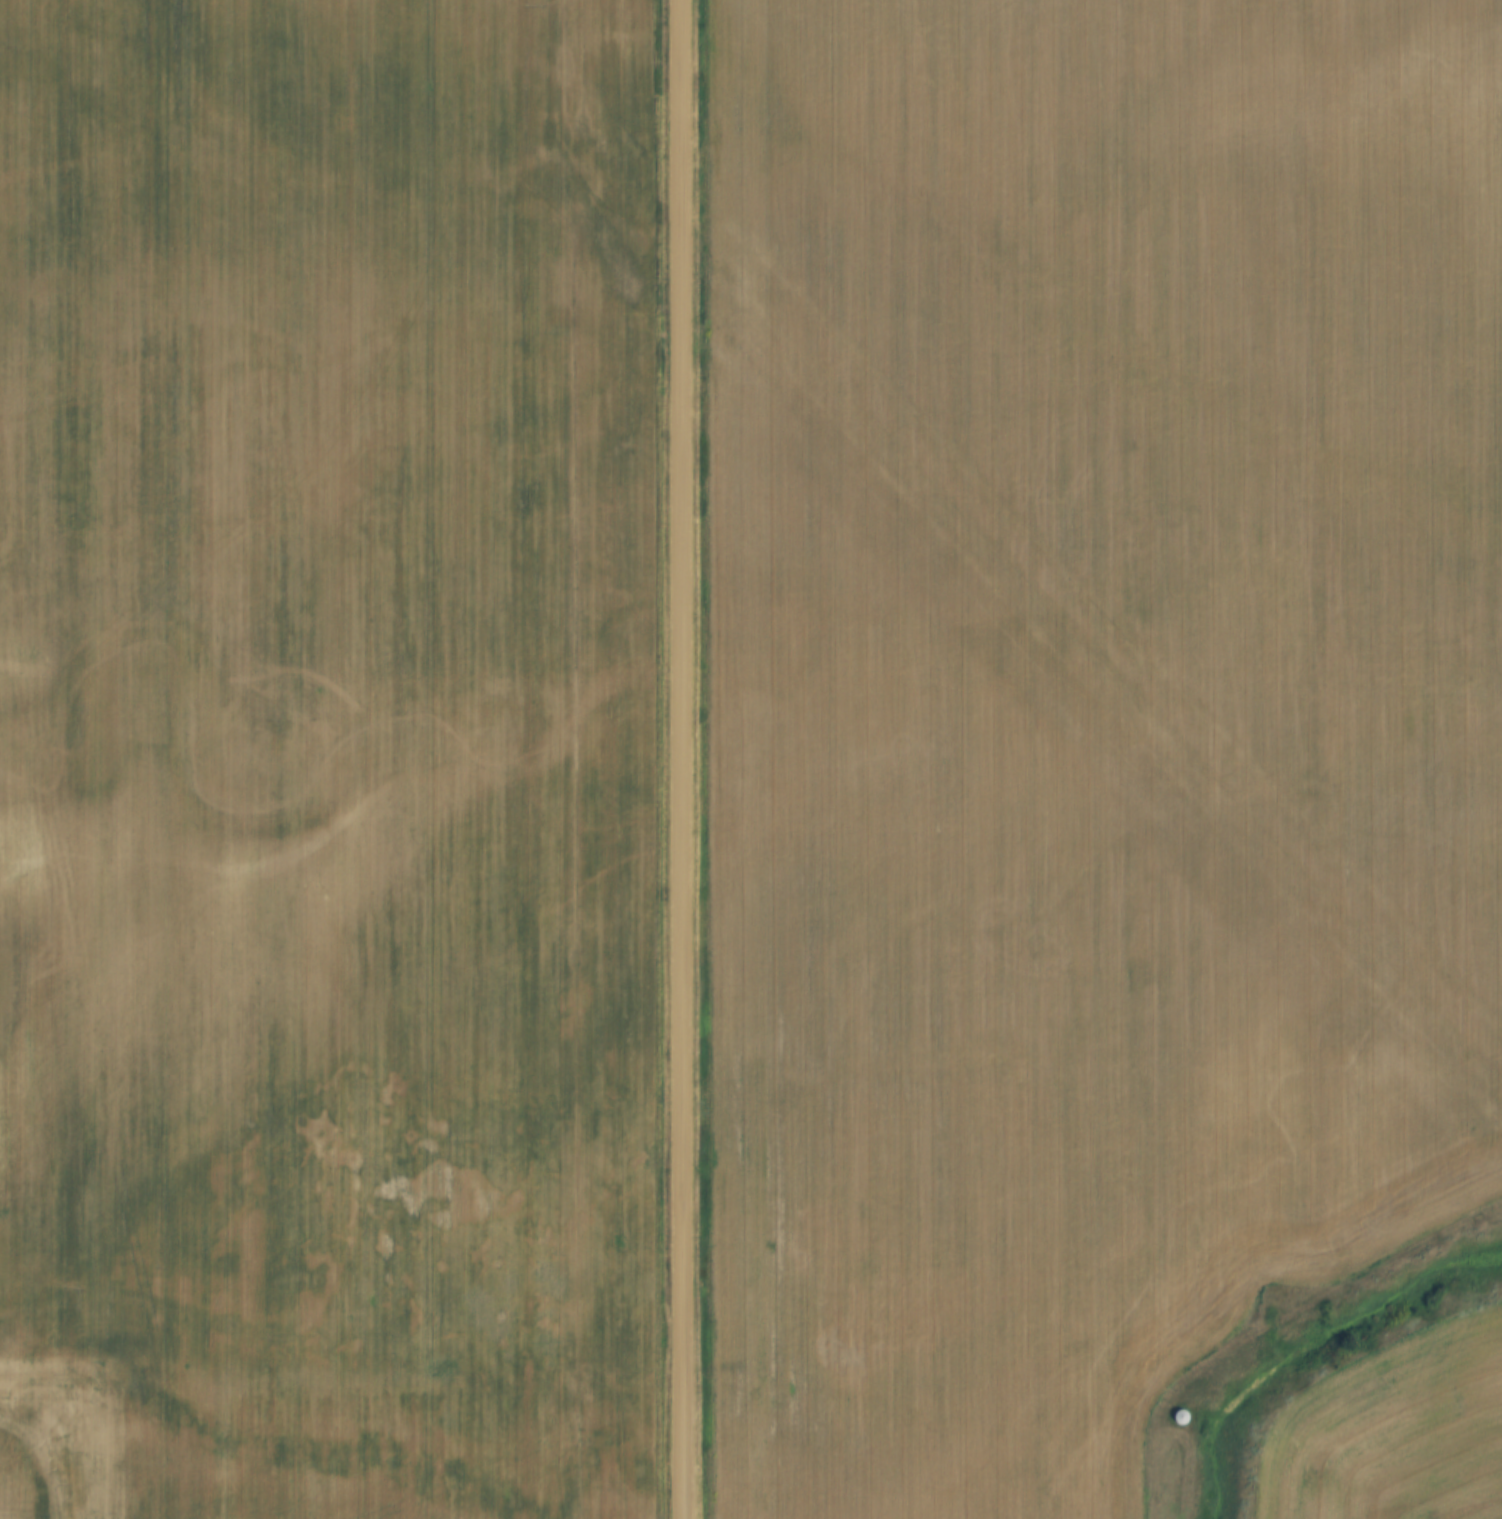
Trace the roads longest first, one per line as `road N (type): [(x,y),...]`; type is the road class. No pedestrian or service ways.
road 1 (tertiary): [(686,1518),(681,0)]
road 2 (track): [(1501,1205),(1215,1359),(1160,1406),(1152,1430),(1155,1518)]

